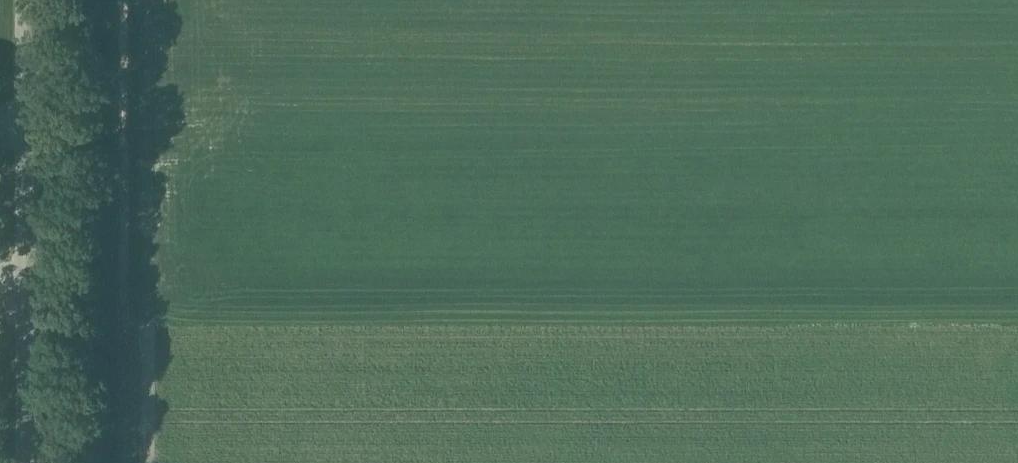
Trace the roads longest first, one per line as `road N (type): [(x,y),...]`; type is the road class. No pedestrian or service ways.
road 1 (unclassified): [(21,462),(20,0)]

